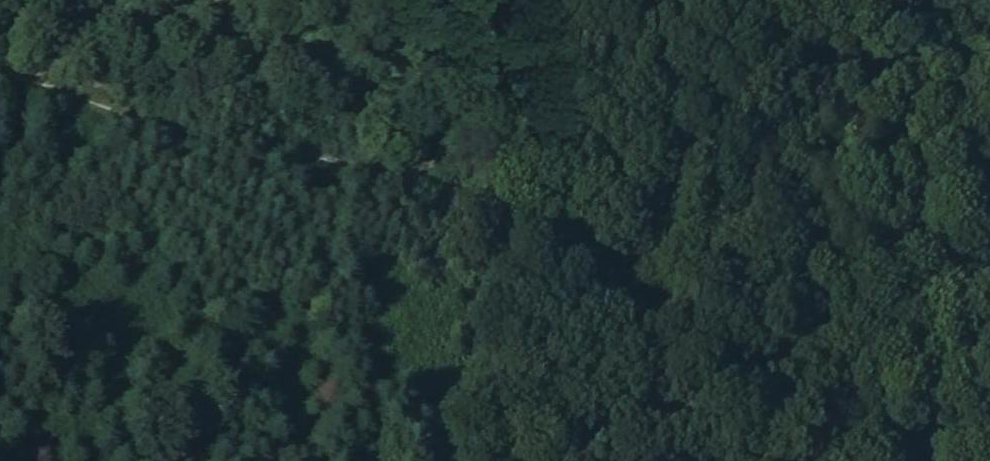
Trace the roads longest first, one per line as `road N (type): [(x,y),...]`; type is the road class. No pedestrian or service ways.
road 1 (track): [(554,217),(863,326),(989,390)]

